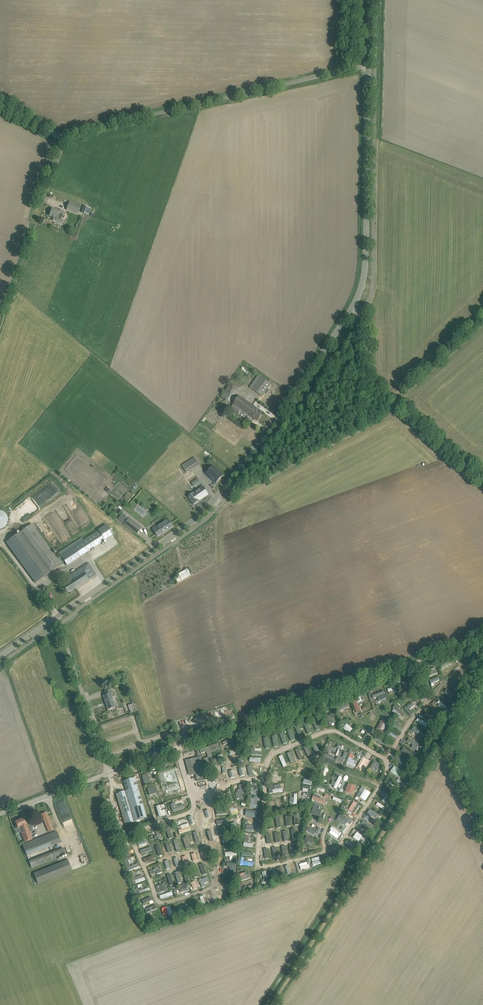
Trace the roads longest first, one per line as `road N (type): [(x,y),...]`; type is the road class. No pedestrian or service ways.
road 1 (unclassified): [(58,617),(217,498),(353,307),(366,269),(368,64)]
road 2 (unclassified): [(109,773),(482,638)]
road 3 (unclassified): [(368,64),(71,133),(0,105)]
road 4 (track): [(444,738),(274,1004)]
road 5 (track): [(482,481),(367,373),(360,315)]
road 6 (unclassified): [(109,773),(58,617)]

